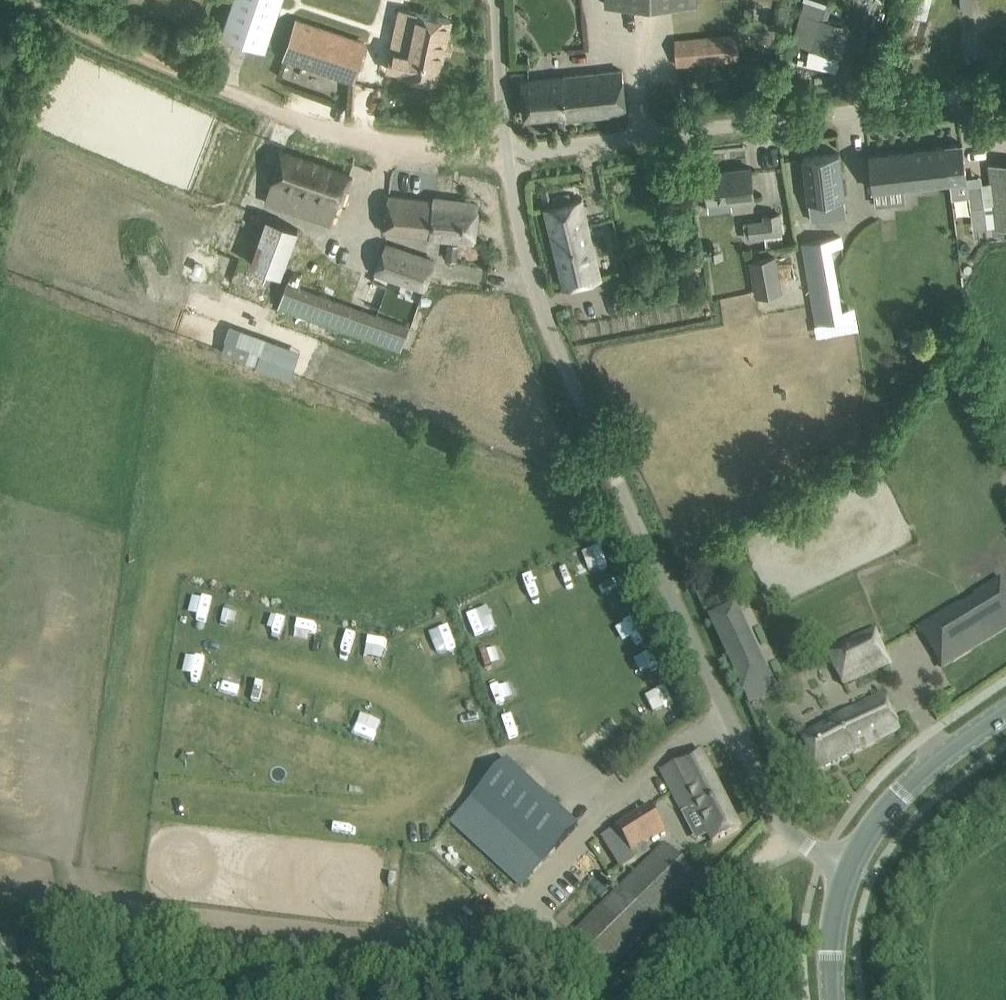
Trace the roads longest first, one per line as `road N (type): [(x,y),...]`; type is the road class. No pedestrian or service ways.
road 1 (unclassified): [(850,868),(806,847),(770,803),(548,324),(525,255),(509,155)]
road 2 (track): [(509,155),(376,142),(253,103),(31,0)]
road 3 (unclassified): [(509,155),(1005,89)]
road 4 (tertiary): [(850,868),(906,789),(1005,713)]
road 5 (unclassified): [(509,155),(495,0)]
road 6 (tertiary): [(835,999),(832,950),(850,868)]

